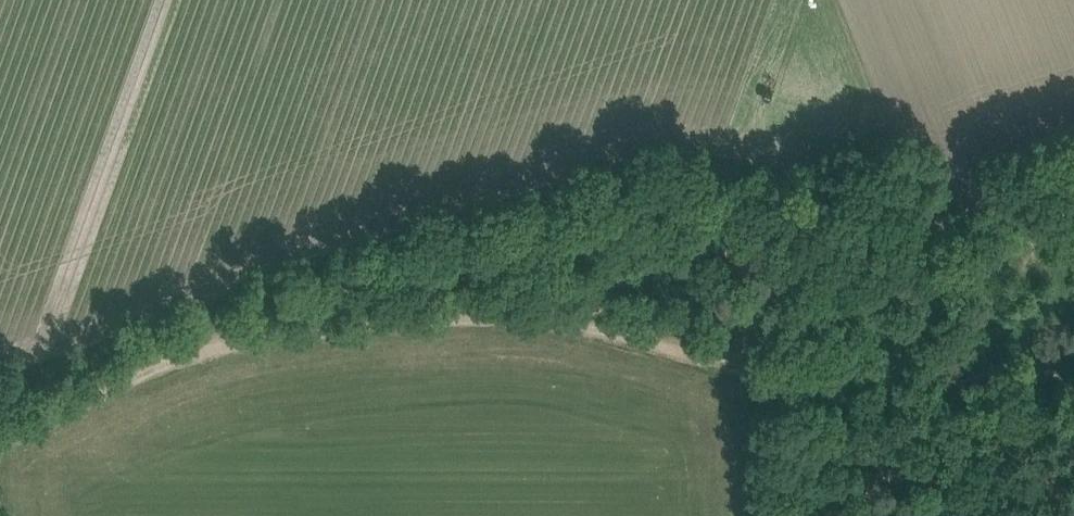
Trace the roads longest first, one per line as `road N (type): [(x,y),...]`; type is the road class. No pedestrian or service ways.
road 1 (track): [(0,435),(229,344),(490,317),(570,322),(787,379),(877,369),(991,380),(1073,376)]

